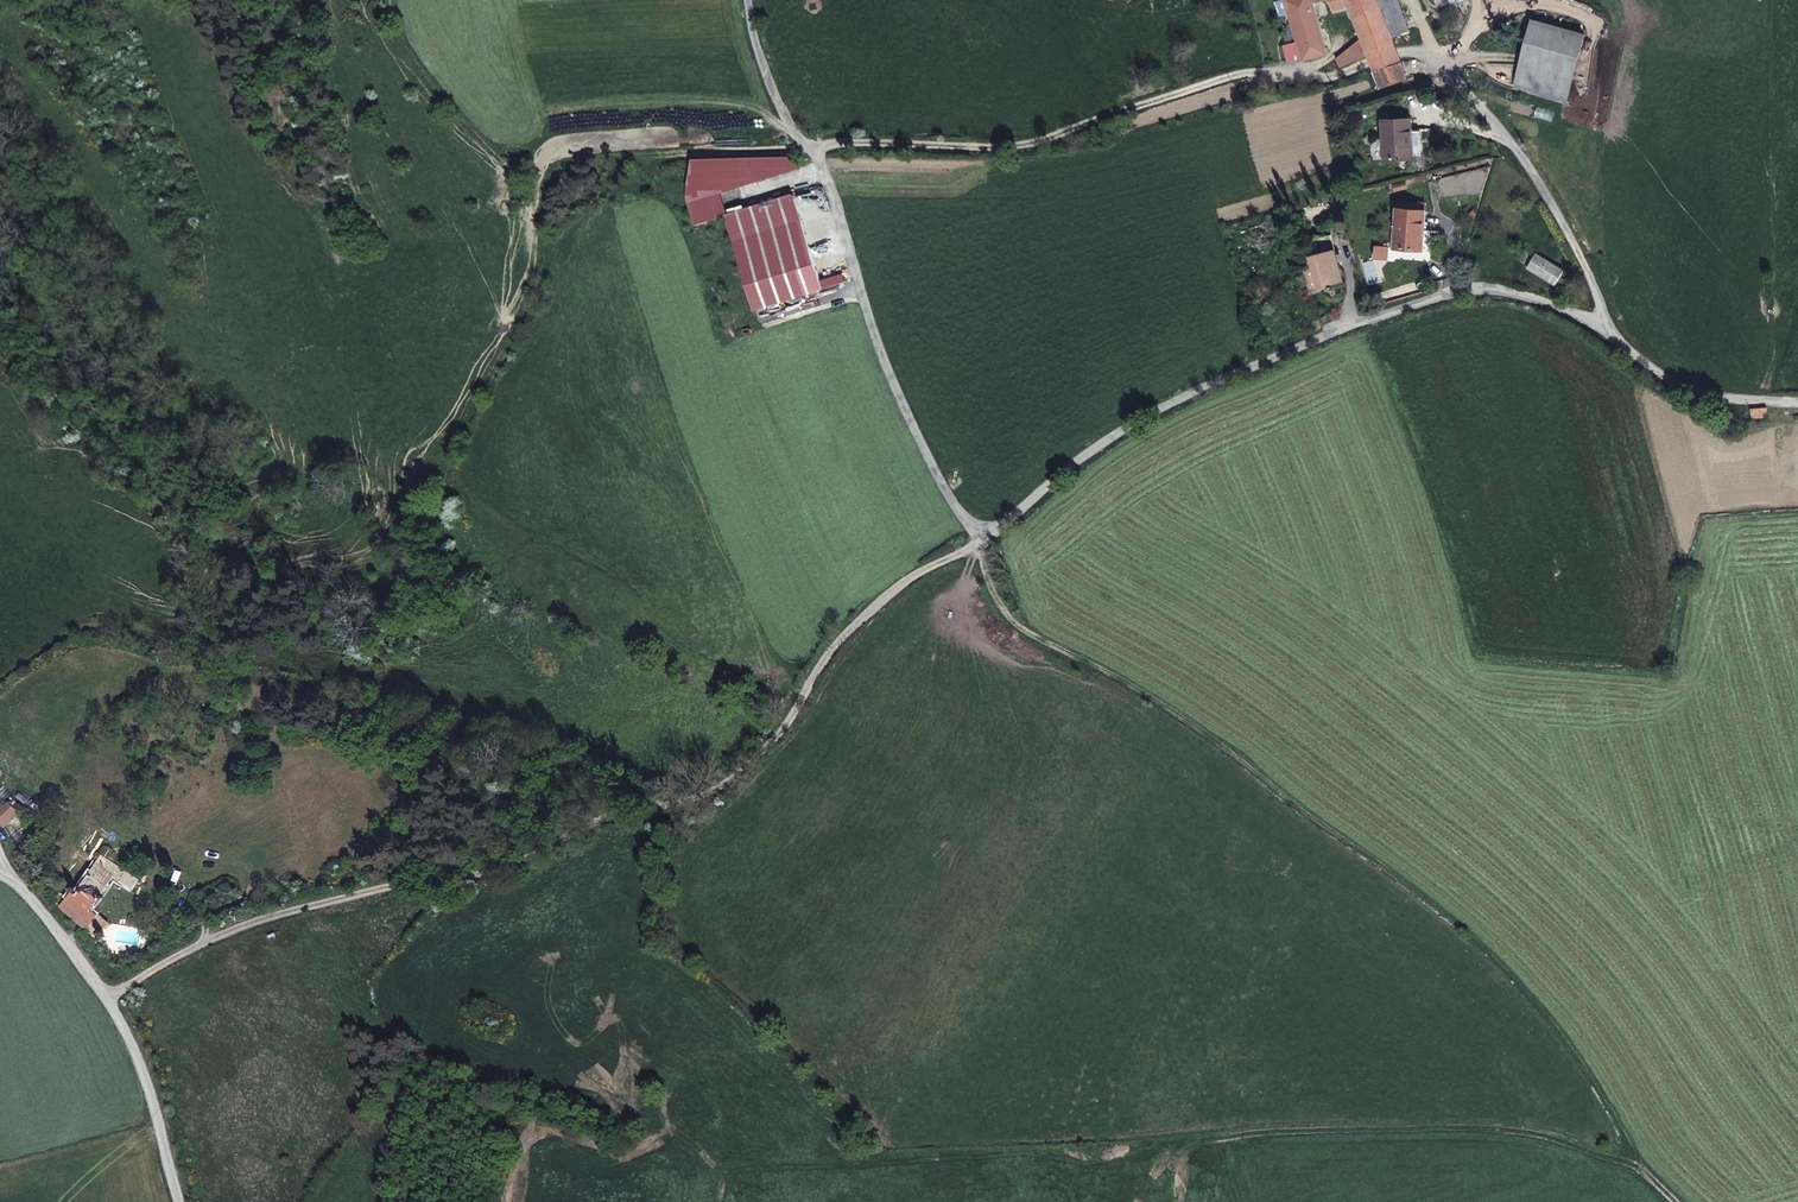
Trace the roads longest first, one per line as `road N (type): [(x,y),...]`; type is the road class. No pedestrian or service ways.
road 1 (unclassified): [(1606,325),(1520,293),(1472,290),(1382,318),(1138,423),(981,543),(905,402),(833,185),(769,73),(751,0)]
road 2 (track): [(1669,1194),(1512,977),(1237,746),(1013,612),(981,543)]
road 3 (track): [(0,866),(109,990),(188,1201)]
road 4 (unclassified): [(1606,325),(1563,222),(1519,150),(1440,58)]
road 5 (unclassified): [(1797,399),(1699,394),(1653,371),(1606,325)]

